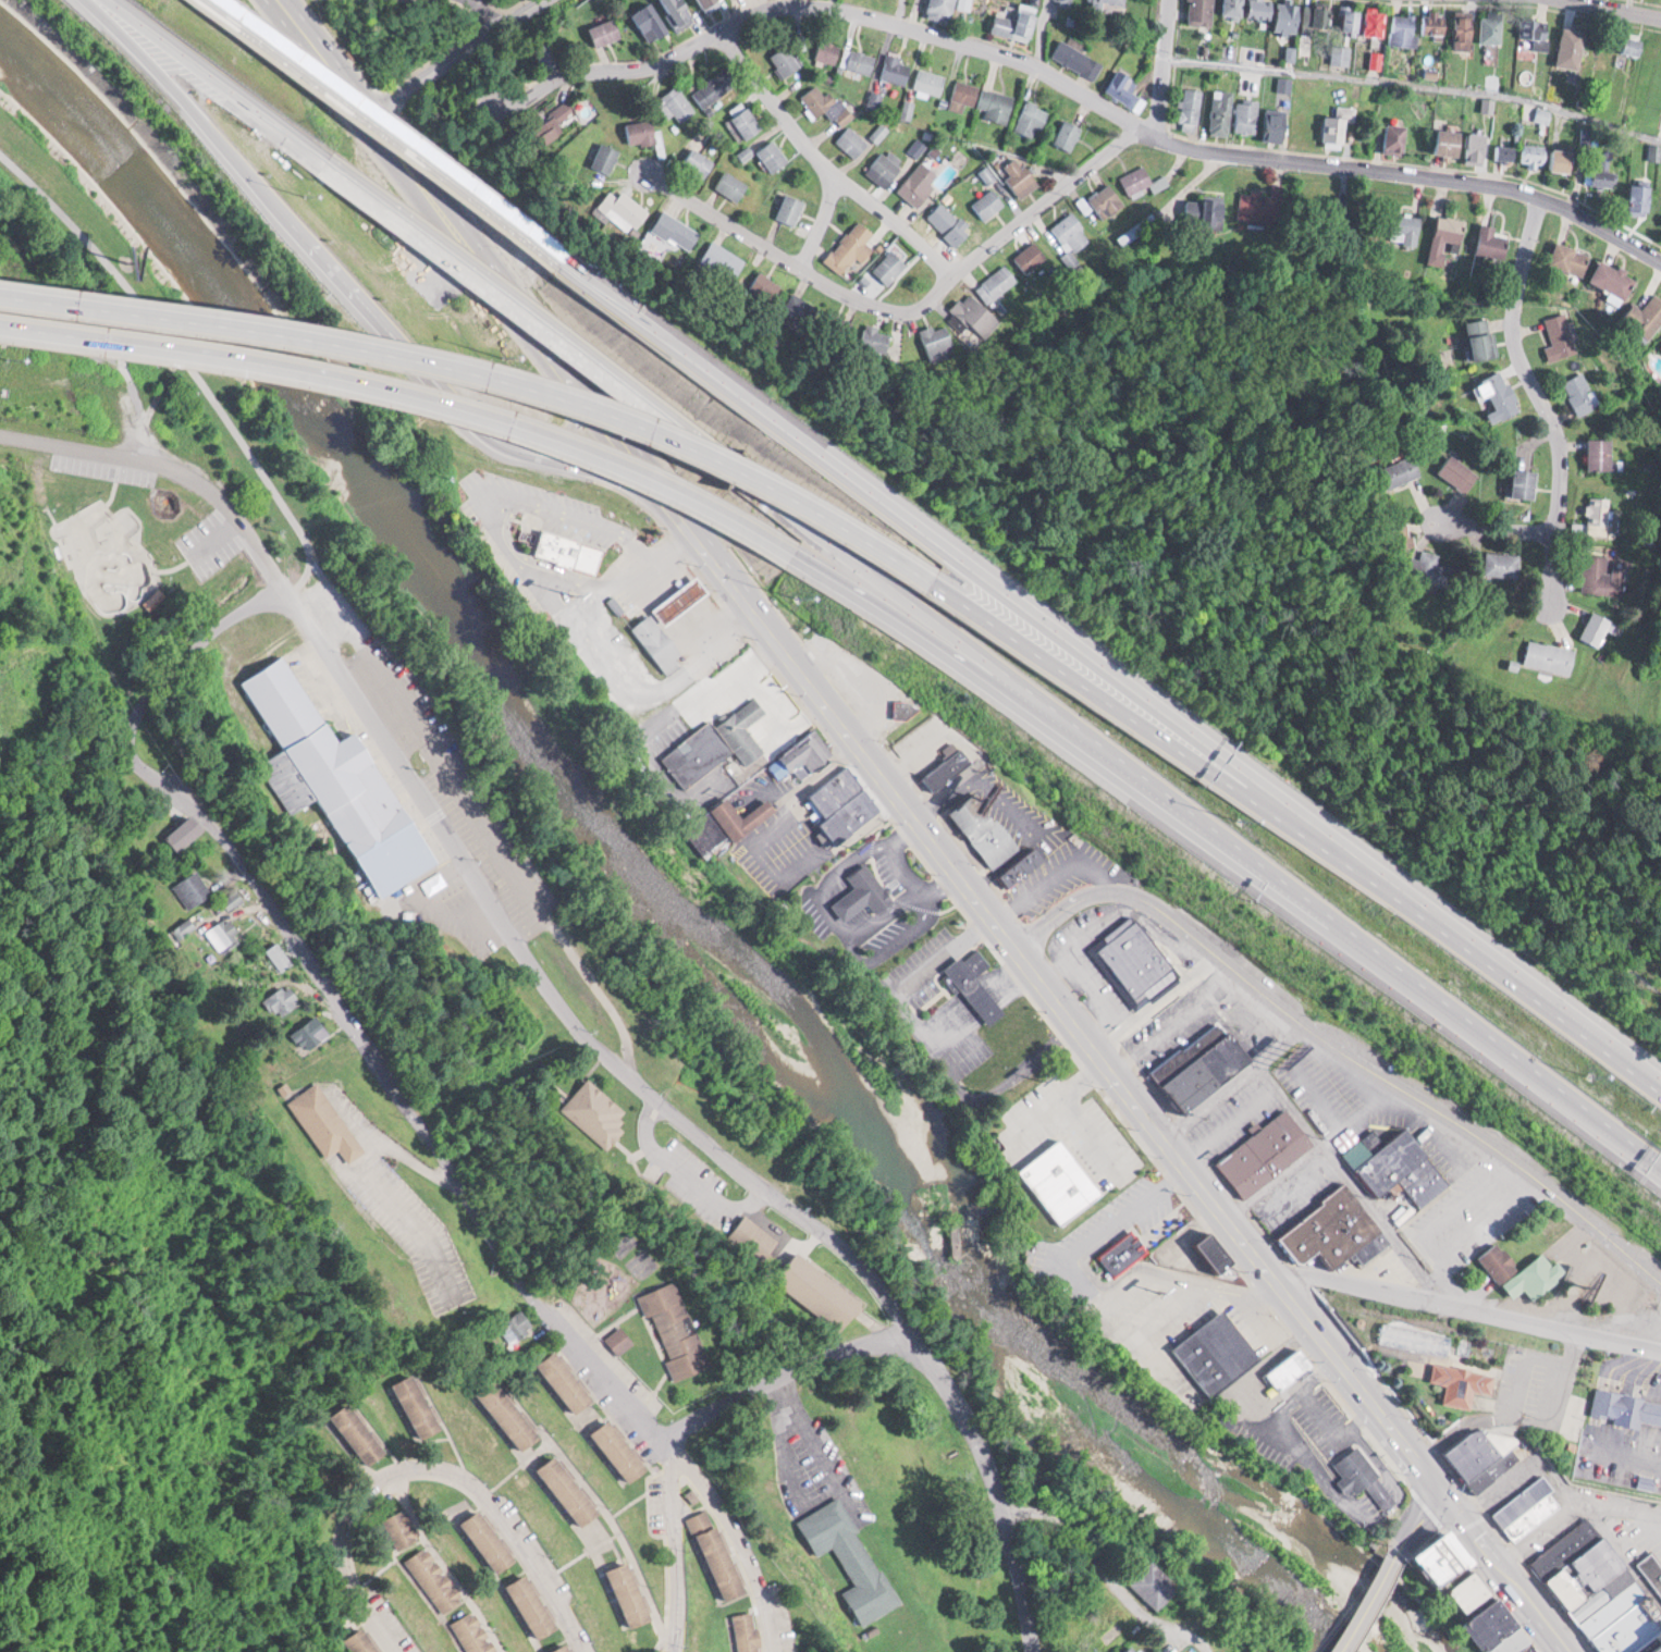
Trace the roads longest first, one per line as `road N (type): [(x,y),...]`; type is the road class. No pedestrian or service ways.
road 1 (residential): [(915,1335),(849,1249),(728,1158),(569,1016),(249,529),(204,481),(0,434)]
road 2 (primary): [(768,621),(1571,1651)]
road 3 (residential): [(504,106),(719,29),(825,7),(1025,60),(1151,133),(1203,150),(1538,194),(1660,267)]
road 4 (residential): [(660,1438),(530,1295),(444,1154),(210,818),(139,767),(128,743),(152,694),(200,640),(239,611),(294,595)]
road 5 (motorway): [(925,570),(763,477),(551,387),(192,309),(0,283)]
road 6 (motorway): [(1332,848),(948,543),(578,268)]
road 7 (motorway): [(0,316),(325,369),(537,424),(793,557)]
road 8 (motorway): [(88,0),(479,417),(524,445),(616,478),(685,521)]
road 9 (tertiary): [(1021,945),(1099,892),(1152,901),(1304,1025),(1493,1141),(1660,1282)]
road 10 (residential): [(1166,0),(1151,133),(1114,146),(911,310),(873,304),(650,171)]
road 11 (primary): [(364,108),(768,621)]
road 12 (motorway): [(698,441),(1111,762)]
road 13 (residential): [(588,1651),(559,1593),(485,1495),(441,1468),(394,1477),(347,1522),(349,1576),(395,1651)]
road 14 (motorway): [(1332,848),(925,570)]
road 15 (motorway): [(330,161),(698,441)]
road 16 (motorway): [(578,268),(211,0)]
road 17 (residential): [(1538,194),(1509,313),(1518,361),(1558,439),(1551,602)]
road 18 (motorway): [(1660,1091),(1332,848)]
road 19 (residential): [(1266,1268),(1660,1346)]
road 20 (motorway): [(793,557),(1111,762)]
road 21 (motorway): [(1370,966),(1660,1183)]
road 22 (residential): [(1033,1651),(989,1458),(915,1335)]
road 23 (residential): [(719,29),(834,177),(951,270)]
road 24 (motorway): [(1111,762),(1370,966)]
road 25 (residential): [(915,1335),(823,1355),(660,1438)]
road 26 (motorway): [(113,0),(330,161)]
road 27 (residential): [(660,1438),(723,1505),(771,1602),(780,1651)]
road 28 (residential): [(660,1438),(676,1494),(677,1651)]
road 29 (residential): [(364,108),(522,0)]
road 30 (residential): [(1166,1138),(1304,1025)]
road 31 (primary): [(278,0),(364,108)]

